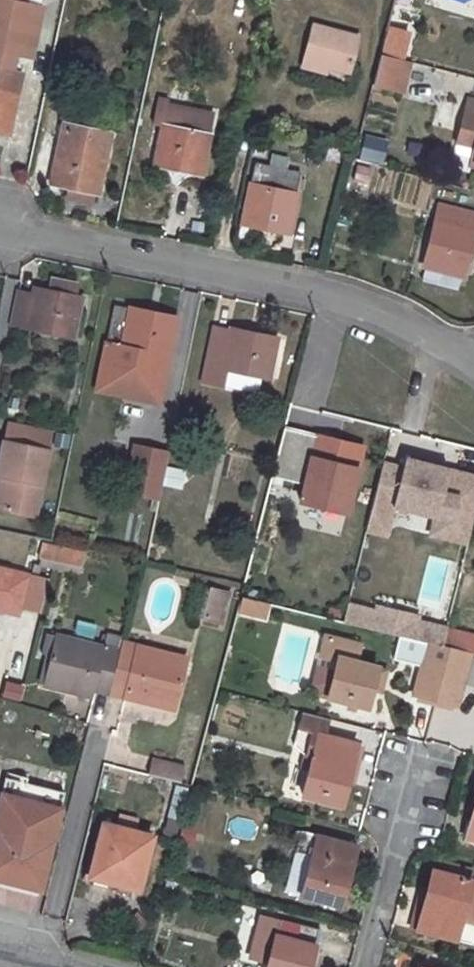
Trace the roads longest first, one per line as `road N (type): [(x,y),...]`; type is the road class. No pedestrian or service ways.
road 1 (residential): [(473,357),(373,309),(0,225)]
road 2 (residential): [(363,966),(414,771)]

